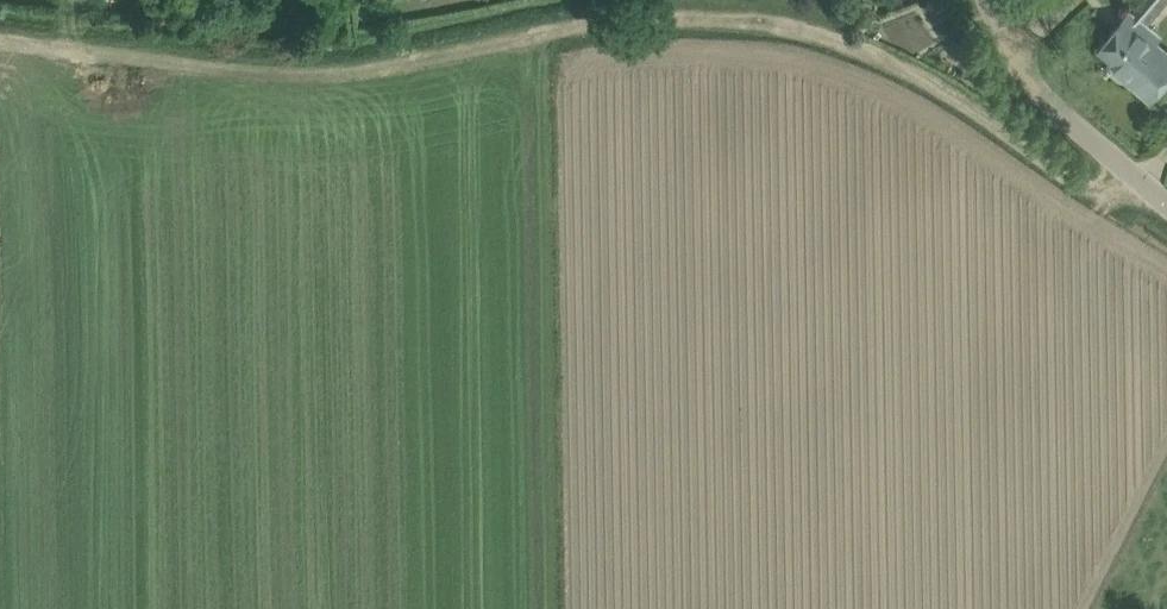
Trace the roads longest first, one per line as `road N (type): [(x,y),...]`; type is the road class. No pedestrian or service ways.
road 1 (residential): [(1166,204),(1055,110),(1008,42)]

